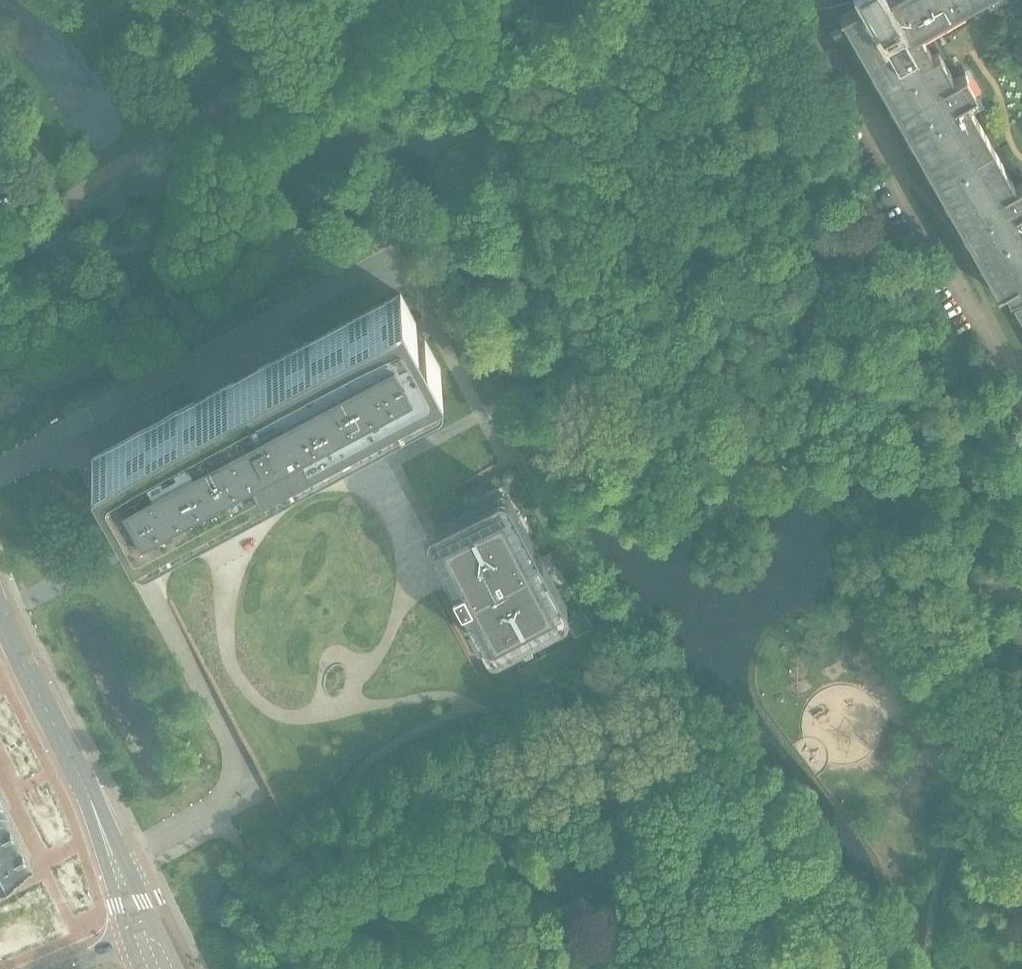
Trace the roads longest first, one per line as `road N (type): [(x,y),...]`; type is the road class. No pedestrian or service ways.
road 1 (residential): [(143,938),(80,768),(0,598)]

